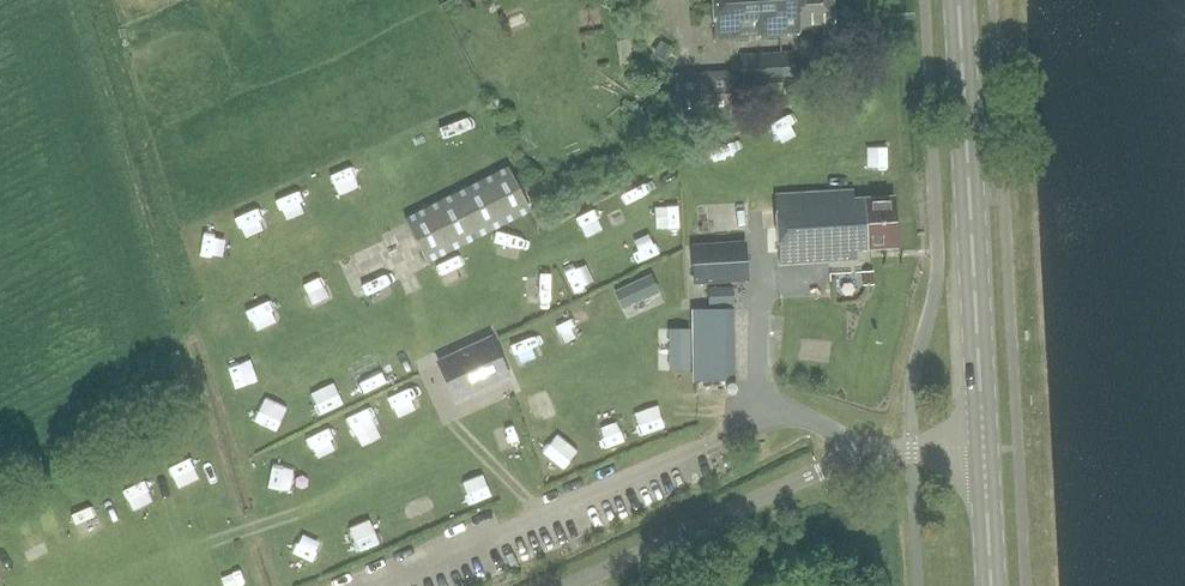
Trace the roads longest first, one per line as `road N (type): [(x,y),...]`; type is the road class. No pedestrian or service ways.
road 1 (secondary): [(986,446),(961,0)]
road 2 (unclassified): [(986,446),(873,456),(821,473),(574,585)]
road 3 (secondary): [(993,585),(986,446)]

